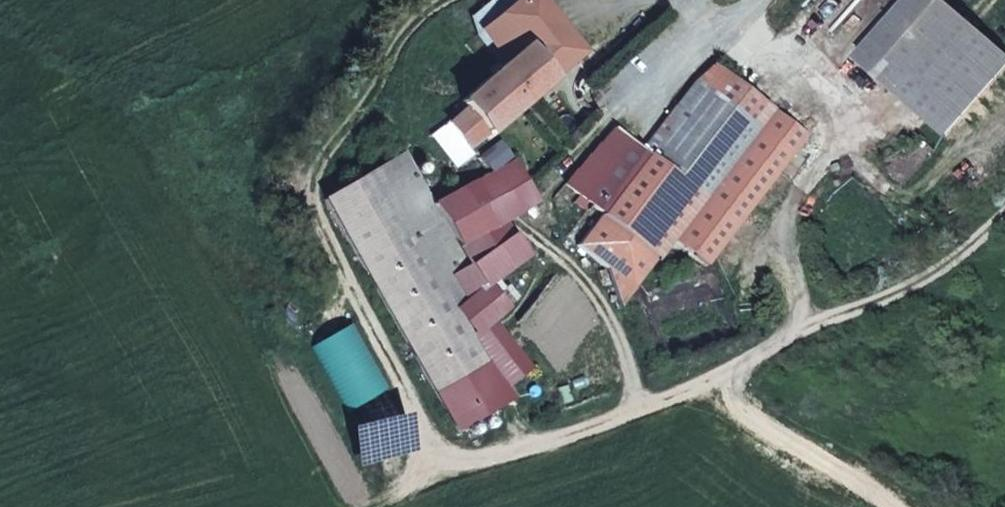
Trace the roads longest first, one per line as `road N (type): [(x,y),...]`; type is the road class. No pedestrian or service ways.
road 1 (track): [(1004,203),(964,245),(831,323),(644,411),(369,506)]

